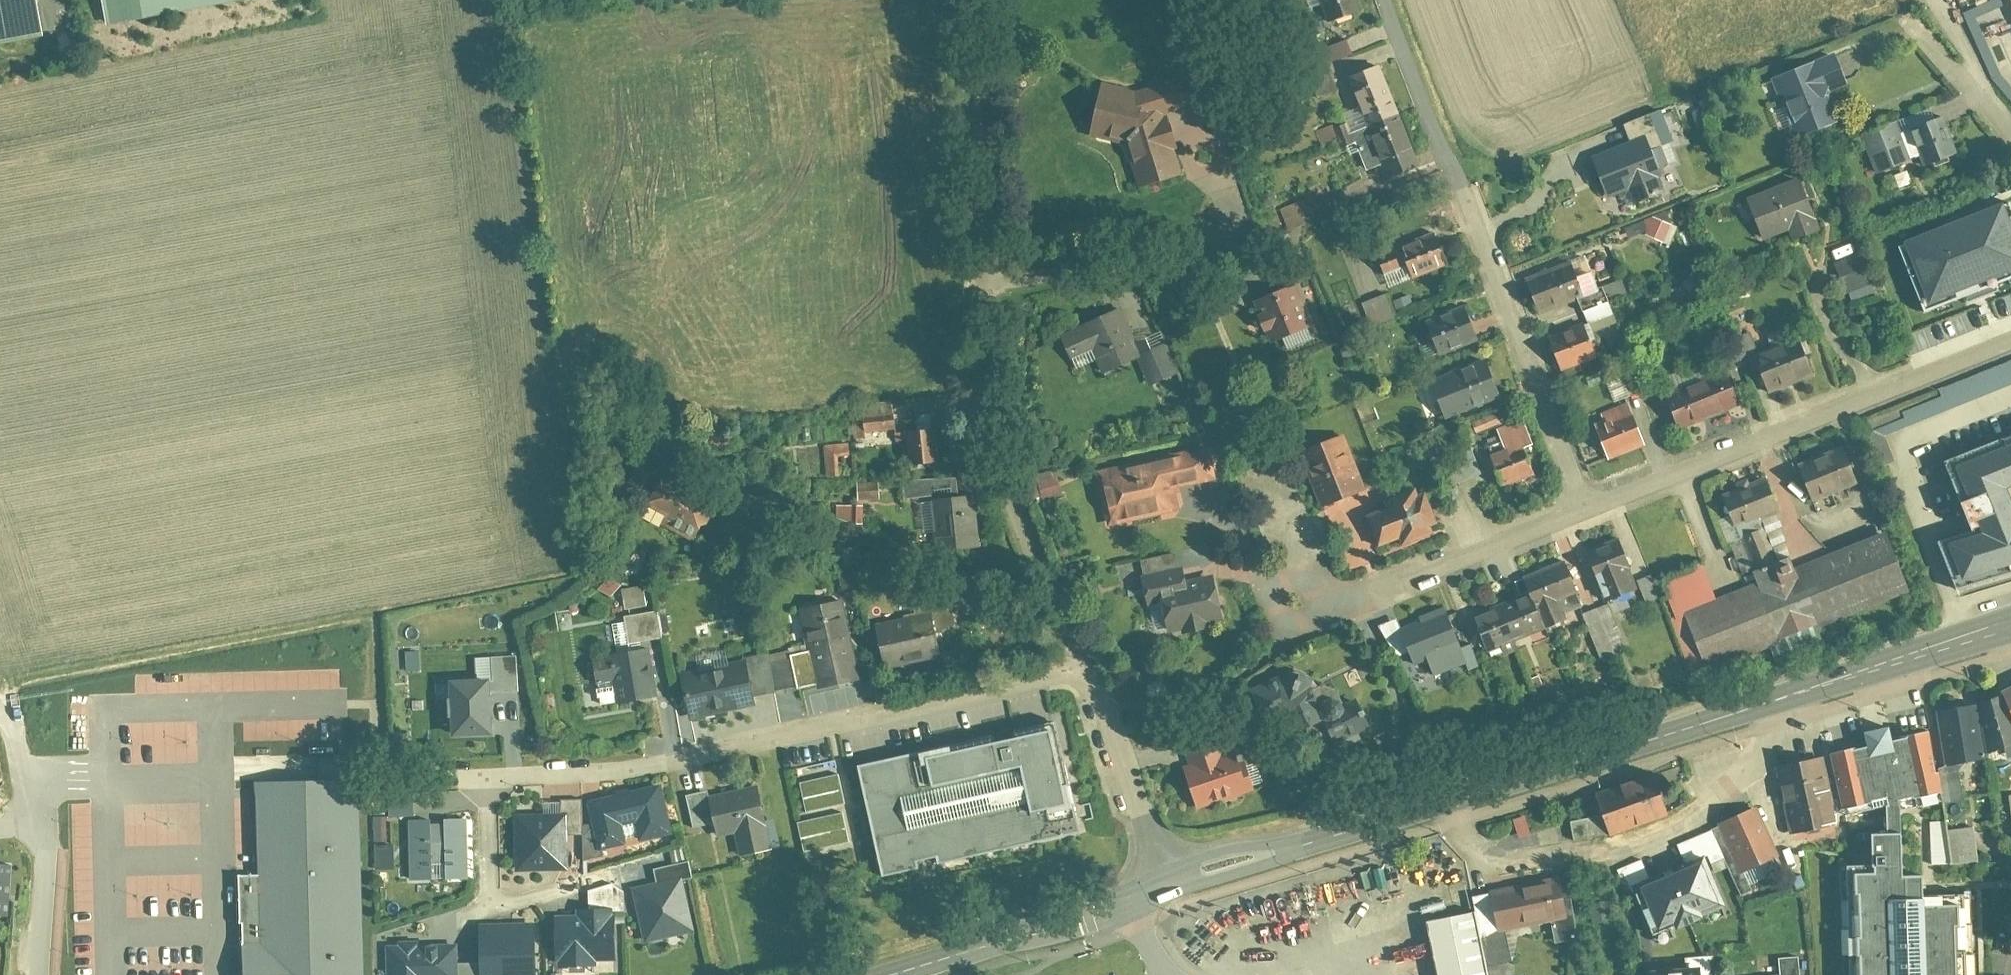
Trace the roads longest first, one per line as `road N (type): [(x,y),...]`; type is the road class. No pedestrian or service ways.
road 1 (tertiary): [(1165,889),(2010,624)]
road 2 (residential): [(1090,674),(746,739),(643,770),(501,779),(498,912)]
road 3 (residential): [(965,0),(991,258),(991,405),(1041,565),(1090,674)]
road 4 (residential): [(1587,509),(1388,0)]
road 5 (residential): [(2010,339),(1587,509)]
road 6 (residential): [(1587,509),(1357,597),(1295,600)]
road 7 (tertiary): [(893,974),(1133,899)]
road 8 (residential): [(1090,674),(1165,889)]
road 9 (residential): [(39,974),(44,810),(0,820)]

